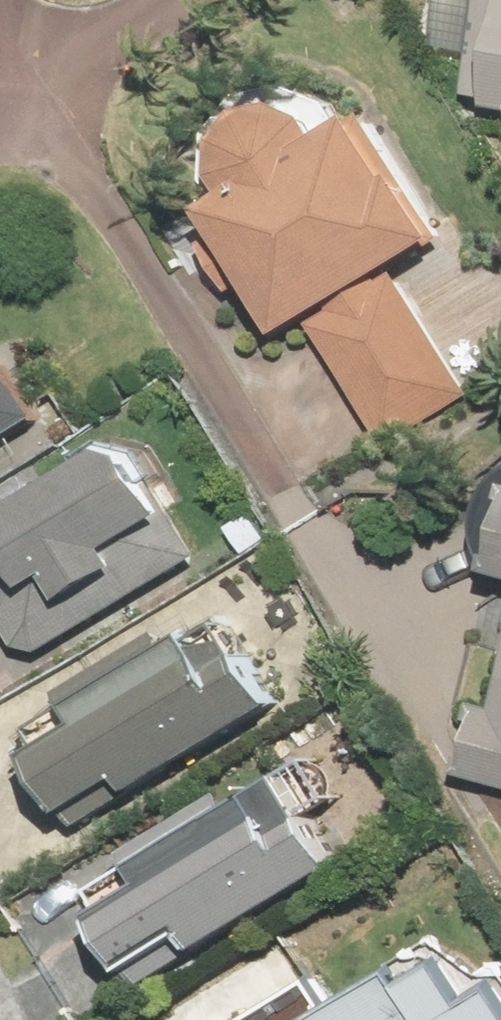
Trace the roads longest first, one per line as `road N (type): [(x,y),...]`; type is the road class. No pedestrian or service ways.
road 1 (residential): [(42,100),(285,472)]
road 2 (residential): [(189,0),(42,100)]

